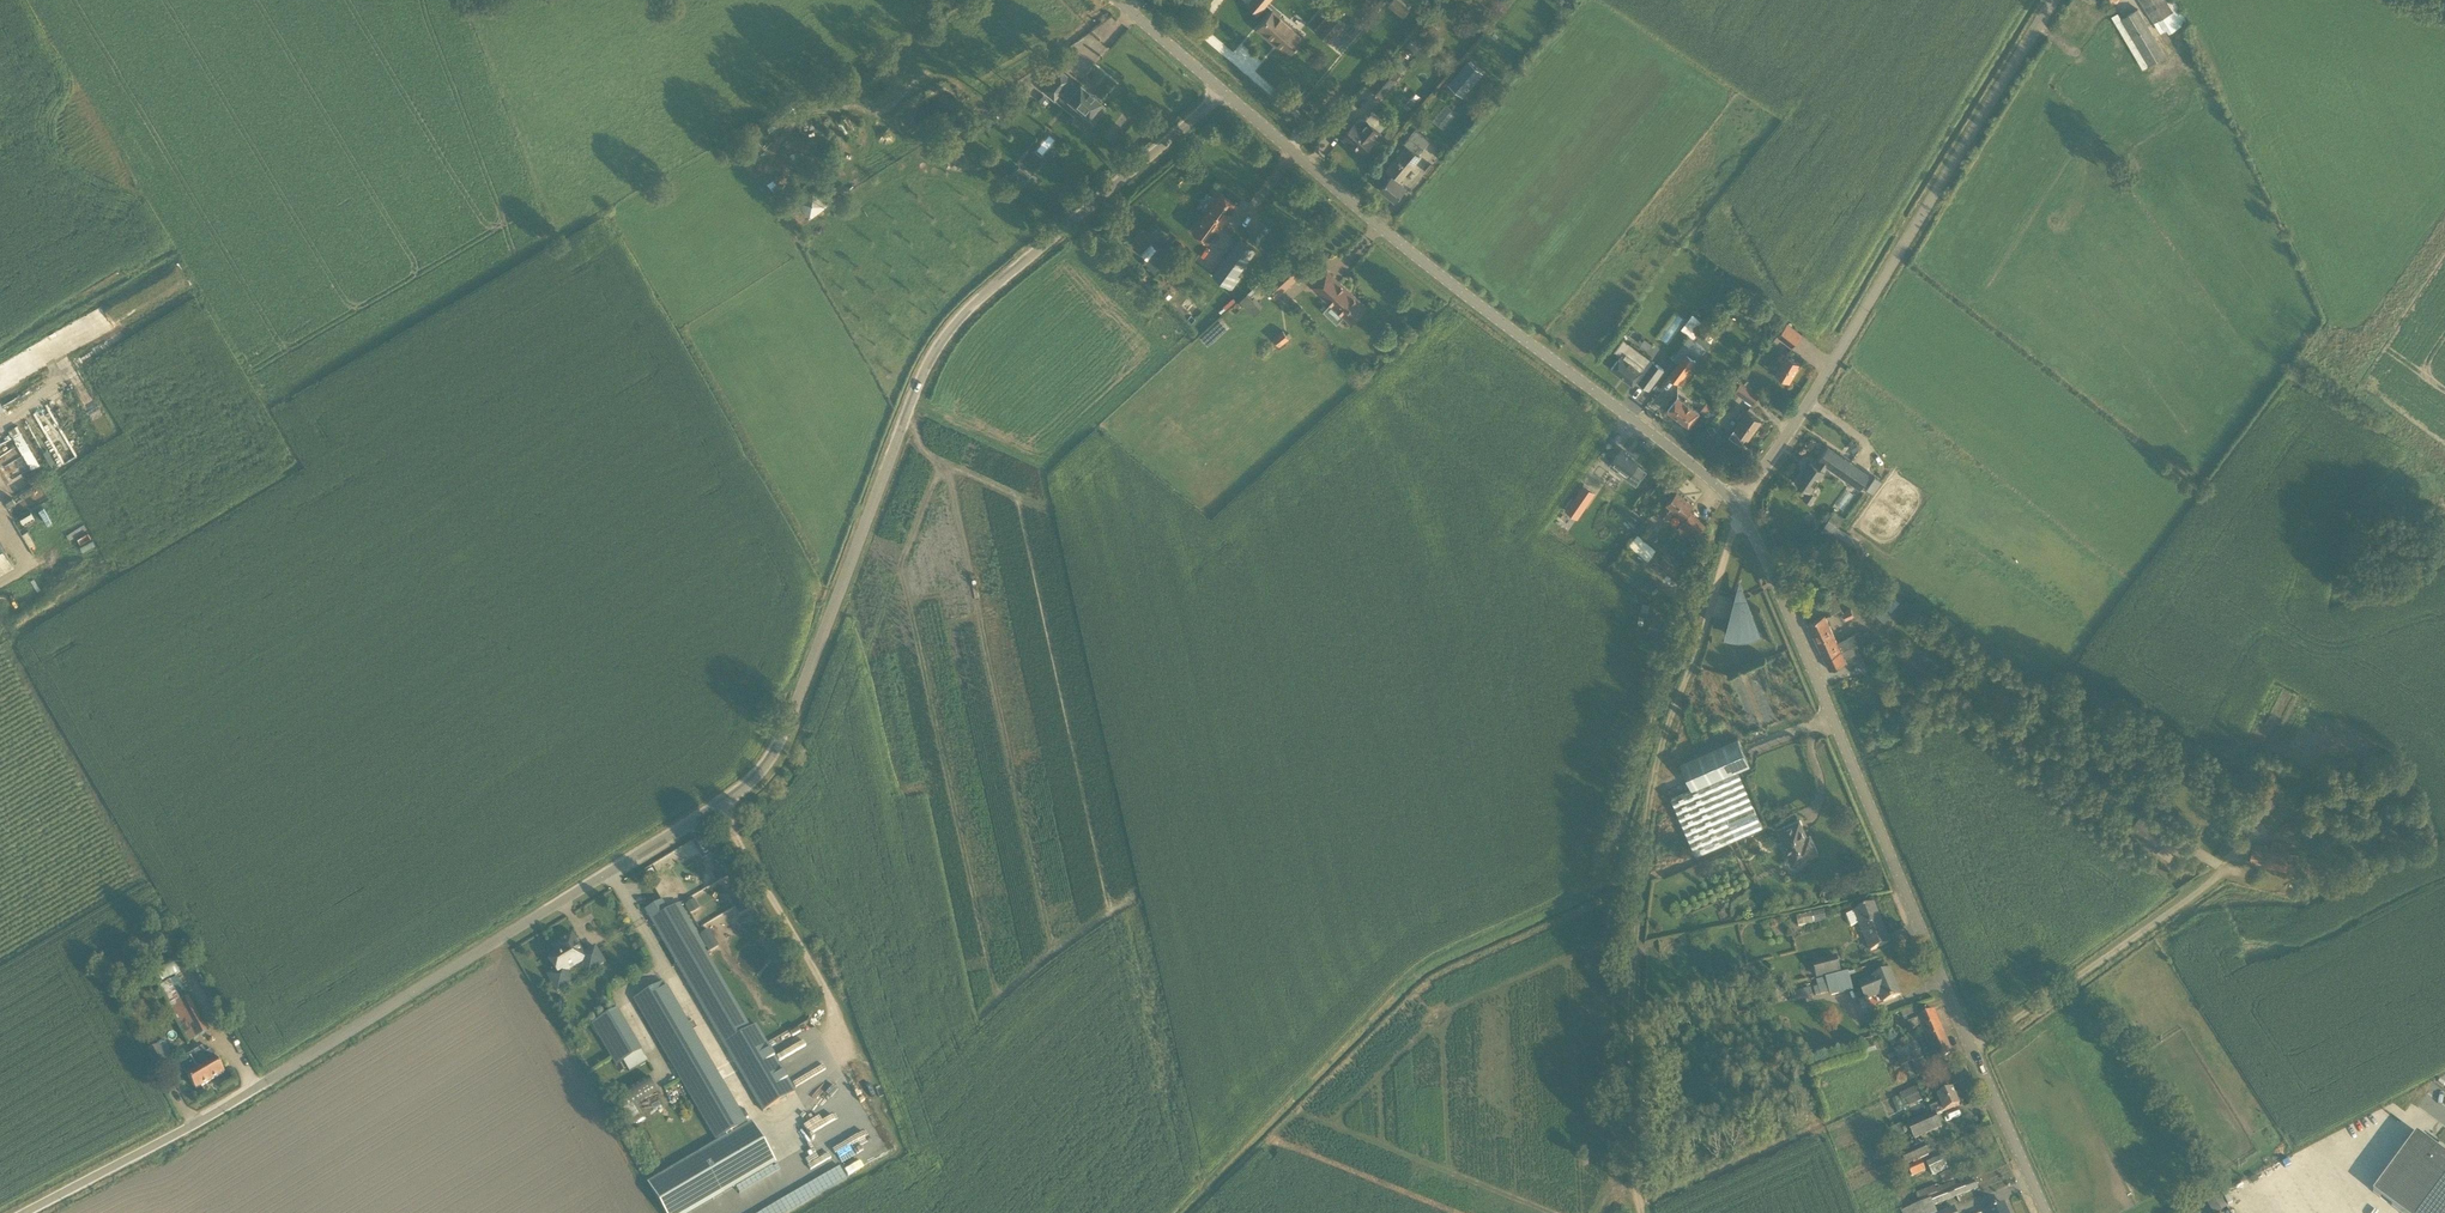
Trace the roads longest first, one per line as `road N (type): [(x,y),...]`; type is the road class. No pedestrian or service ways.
road 1 (unclassified): [(21,1212),(267,1084),(748,785),(790,726),(936,348),(1034,254),(1224,94)]
road 2 (track): [(1643,1212),(1629,1116),(1630,977),(1644,859),(1669,726),(1737,509)]
road 3 (unclassified): [(1737,509),(1697,467),(1395,239),(1224,94)]
road 4 (unclassified): [(1737,509),(1845,351),(2056,0)]
road 5 (unclassified): [(1974,1054),(1737,509)]
road 6 (unclassified): [(1974,1054),(2231,867)]
road 7 (unclassified): [(2047,1212),(1974,1054)]
road 8 (unclassified): [(1224,94),(1117,0)]

